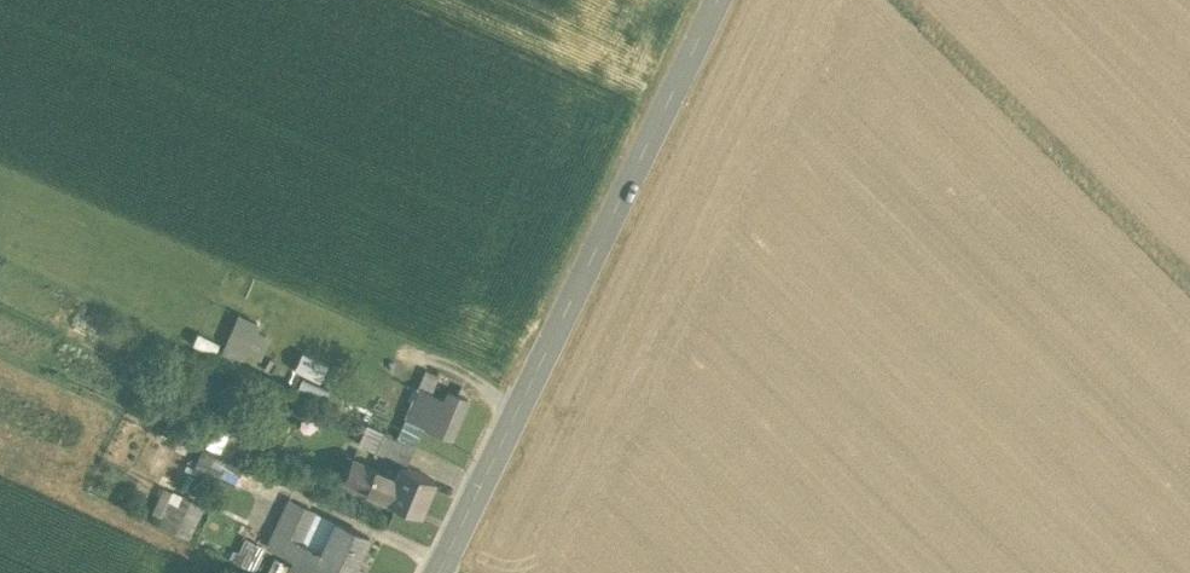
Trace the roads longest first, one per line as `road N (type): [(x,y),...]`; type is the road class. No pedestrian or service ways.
road 1 (tertiary): [(438,572),(720,0)]

